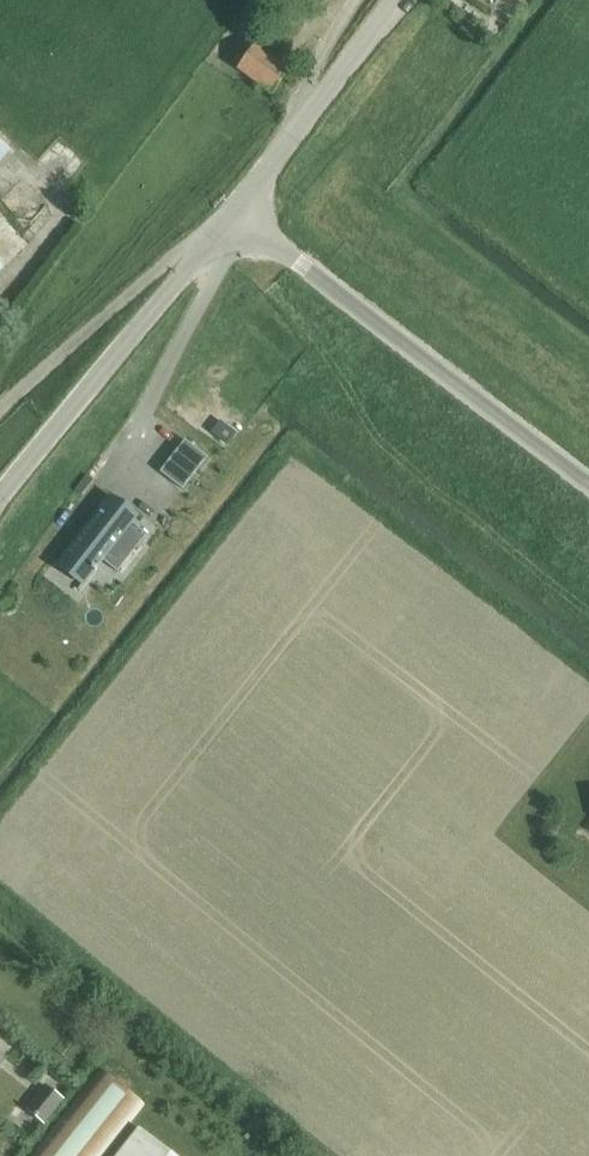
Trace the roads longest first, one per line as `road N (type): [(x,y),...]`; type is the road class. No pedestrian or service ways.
road 1 (unclassified): [(588,483),(236,219)]
road 2 (unclassified): [(0,500),(236,219)]
road 3 (unclassified): [(236,219),(394,0)]

